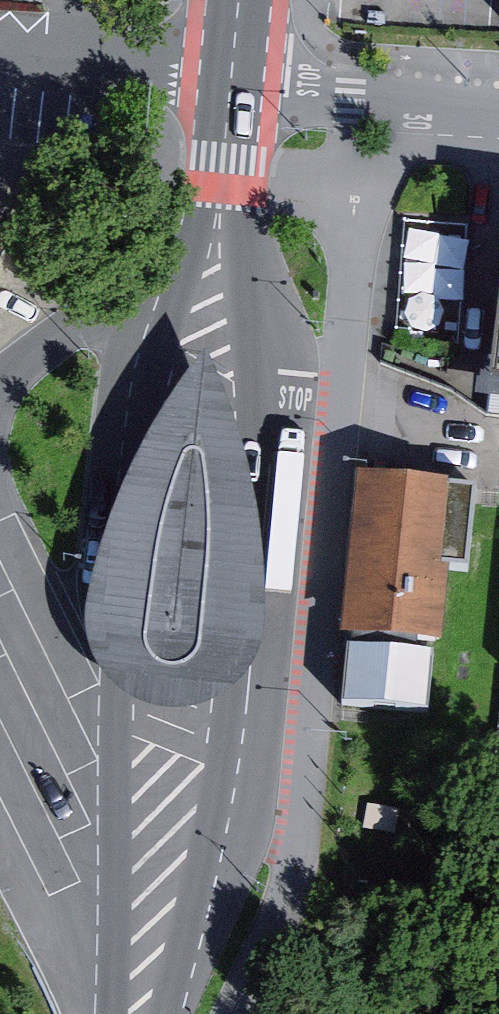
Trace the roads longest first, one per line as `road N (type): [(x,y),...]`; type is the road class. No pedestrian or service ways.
road 1 (primary): [(150,1013),(232,718),(257,414),(215,253)]
road 2 (primary): [(215,253),(155,393),(128,590),(116,703),(122,1013)]
road 3 (residential): [(498,115),(283,96),(231,77)]
road 4 (residential): [(0,45),(231,77)]
road 5 (primary): [(231,77),(215,253)]

